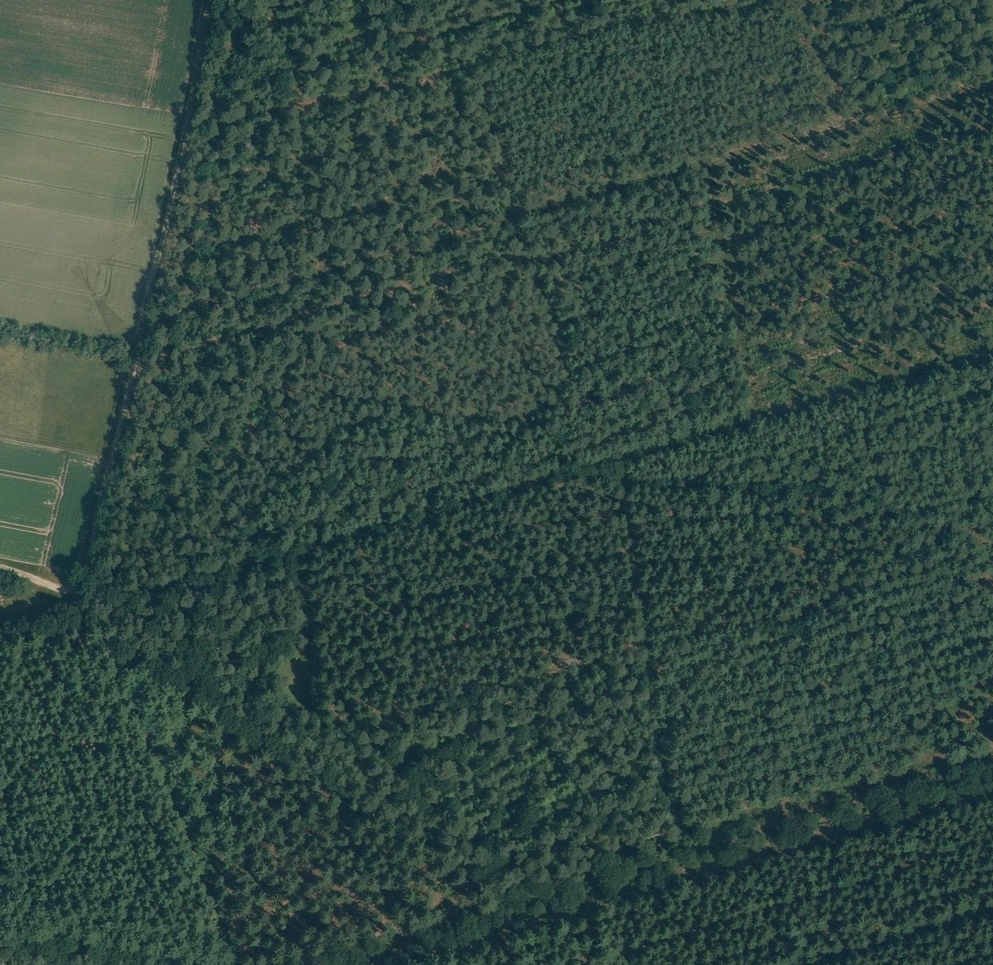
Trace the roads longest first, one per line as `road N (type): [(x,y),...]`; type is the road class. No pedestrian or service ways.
road 1 (track): [(0,570),(105,591),(992,364)]
road 2 (track): [(214,0),(91,588)]

